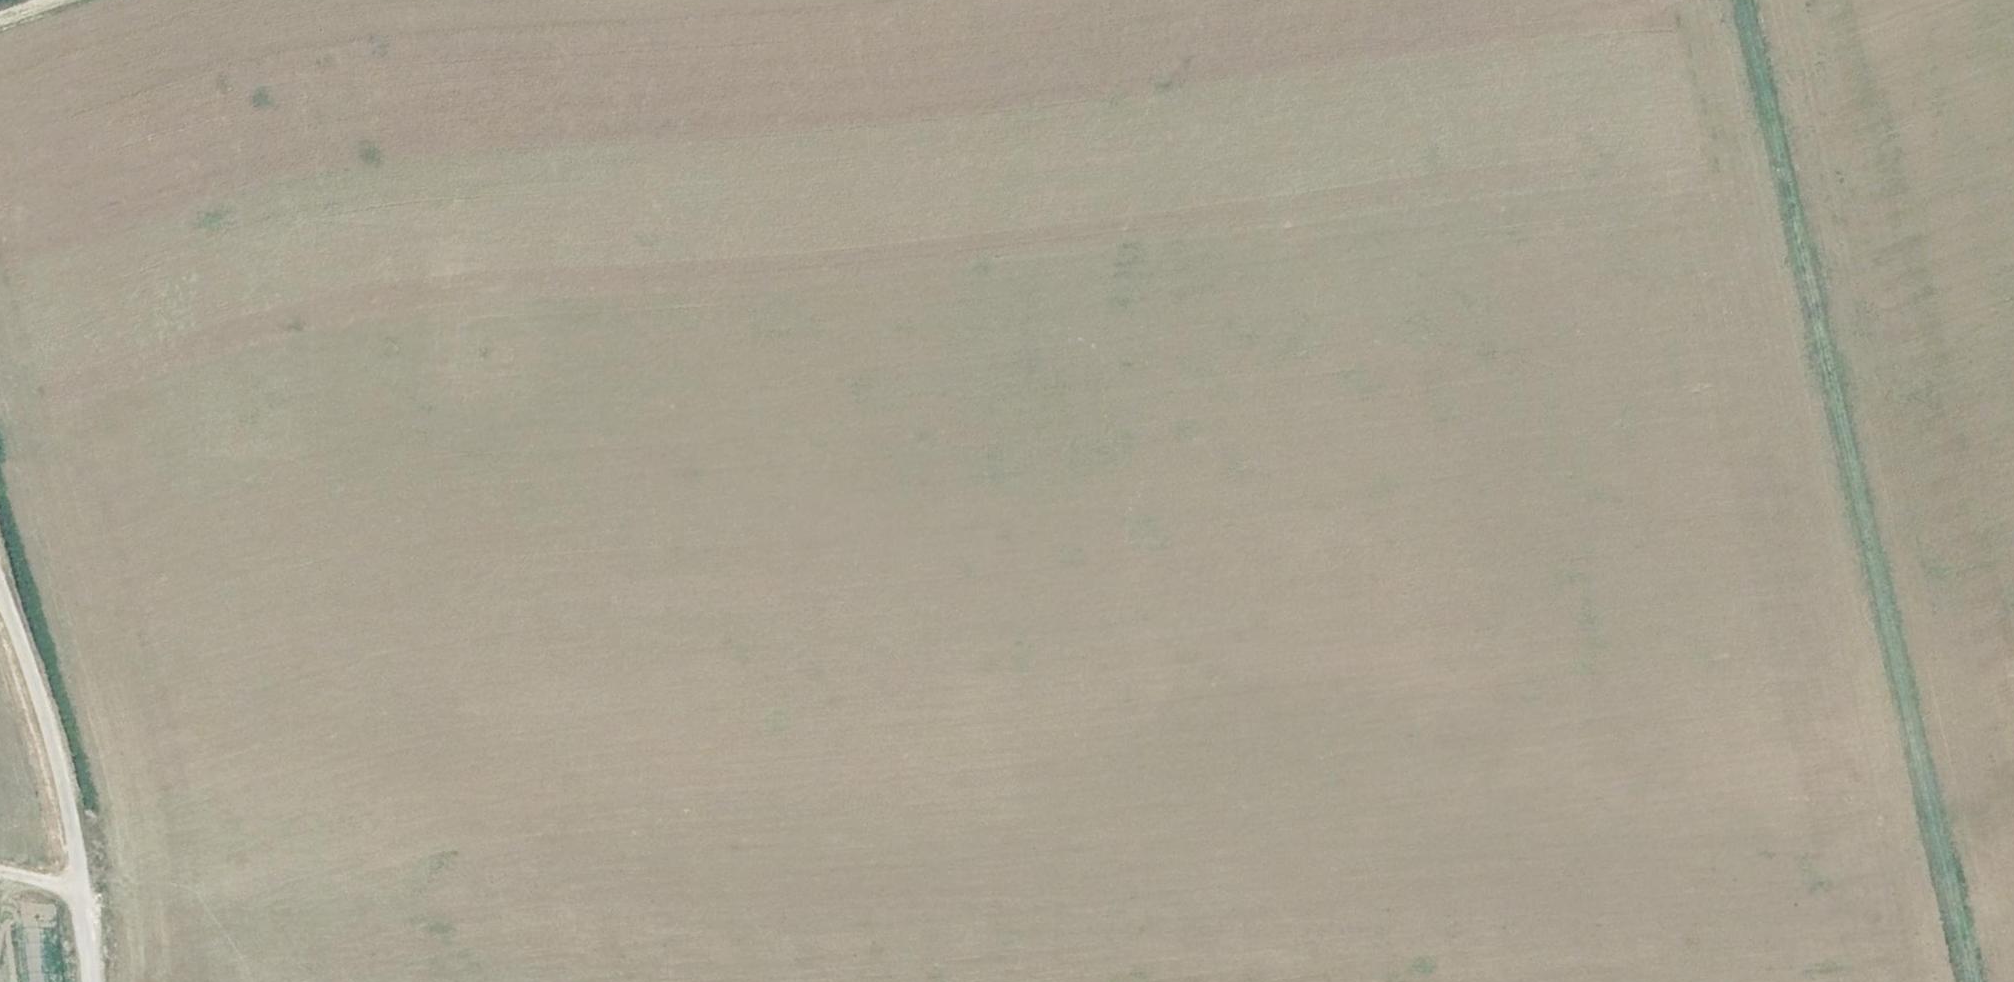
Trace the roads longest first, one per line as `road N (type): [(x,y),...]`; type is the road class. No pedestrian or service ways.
road 1 (track): [(88,981),(73,845),(44,708),(0,589)]

